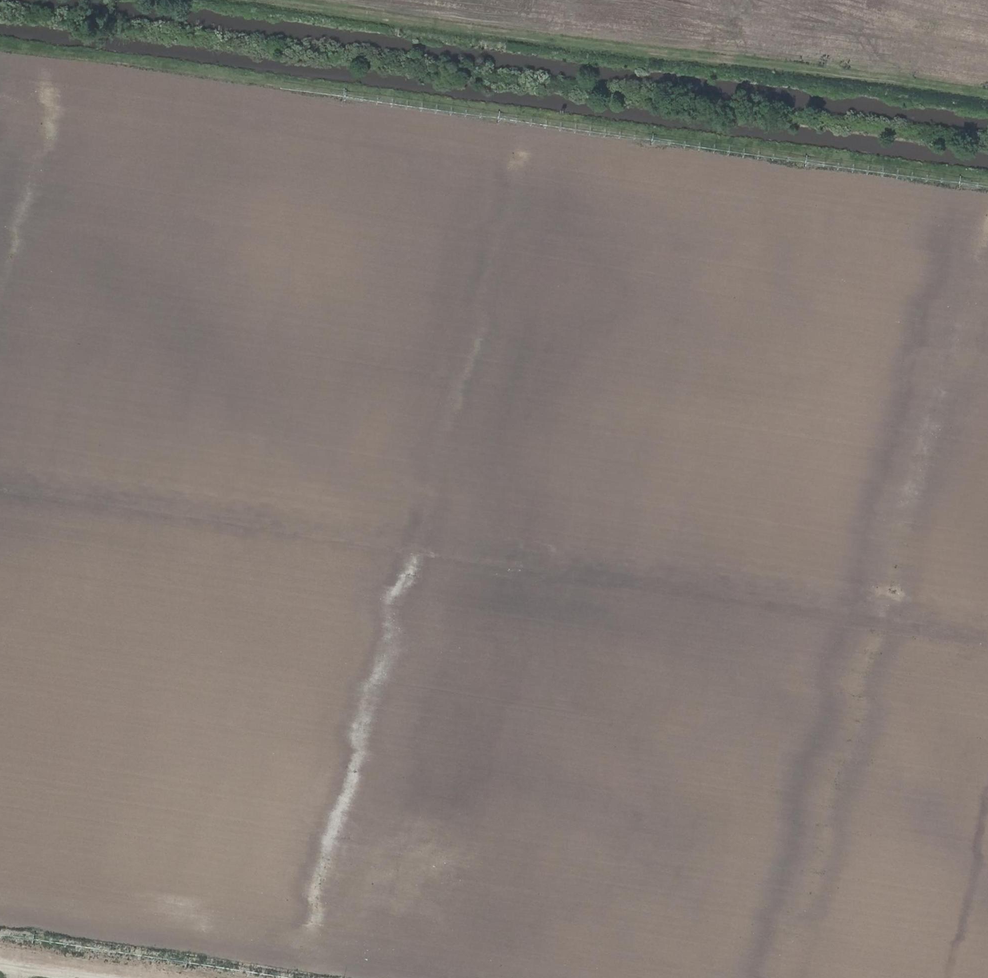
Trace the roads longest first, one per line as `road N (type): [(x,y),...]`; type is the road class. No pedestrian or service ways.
road 1 (track): [(0,38),(987,179)]
road 2 (track): [(143,977),(0,957)]

